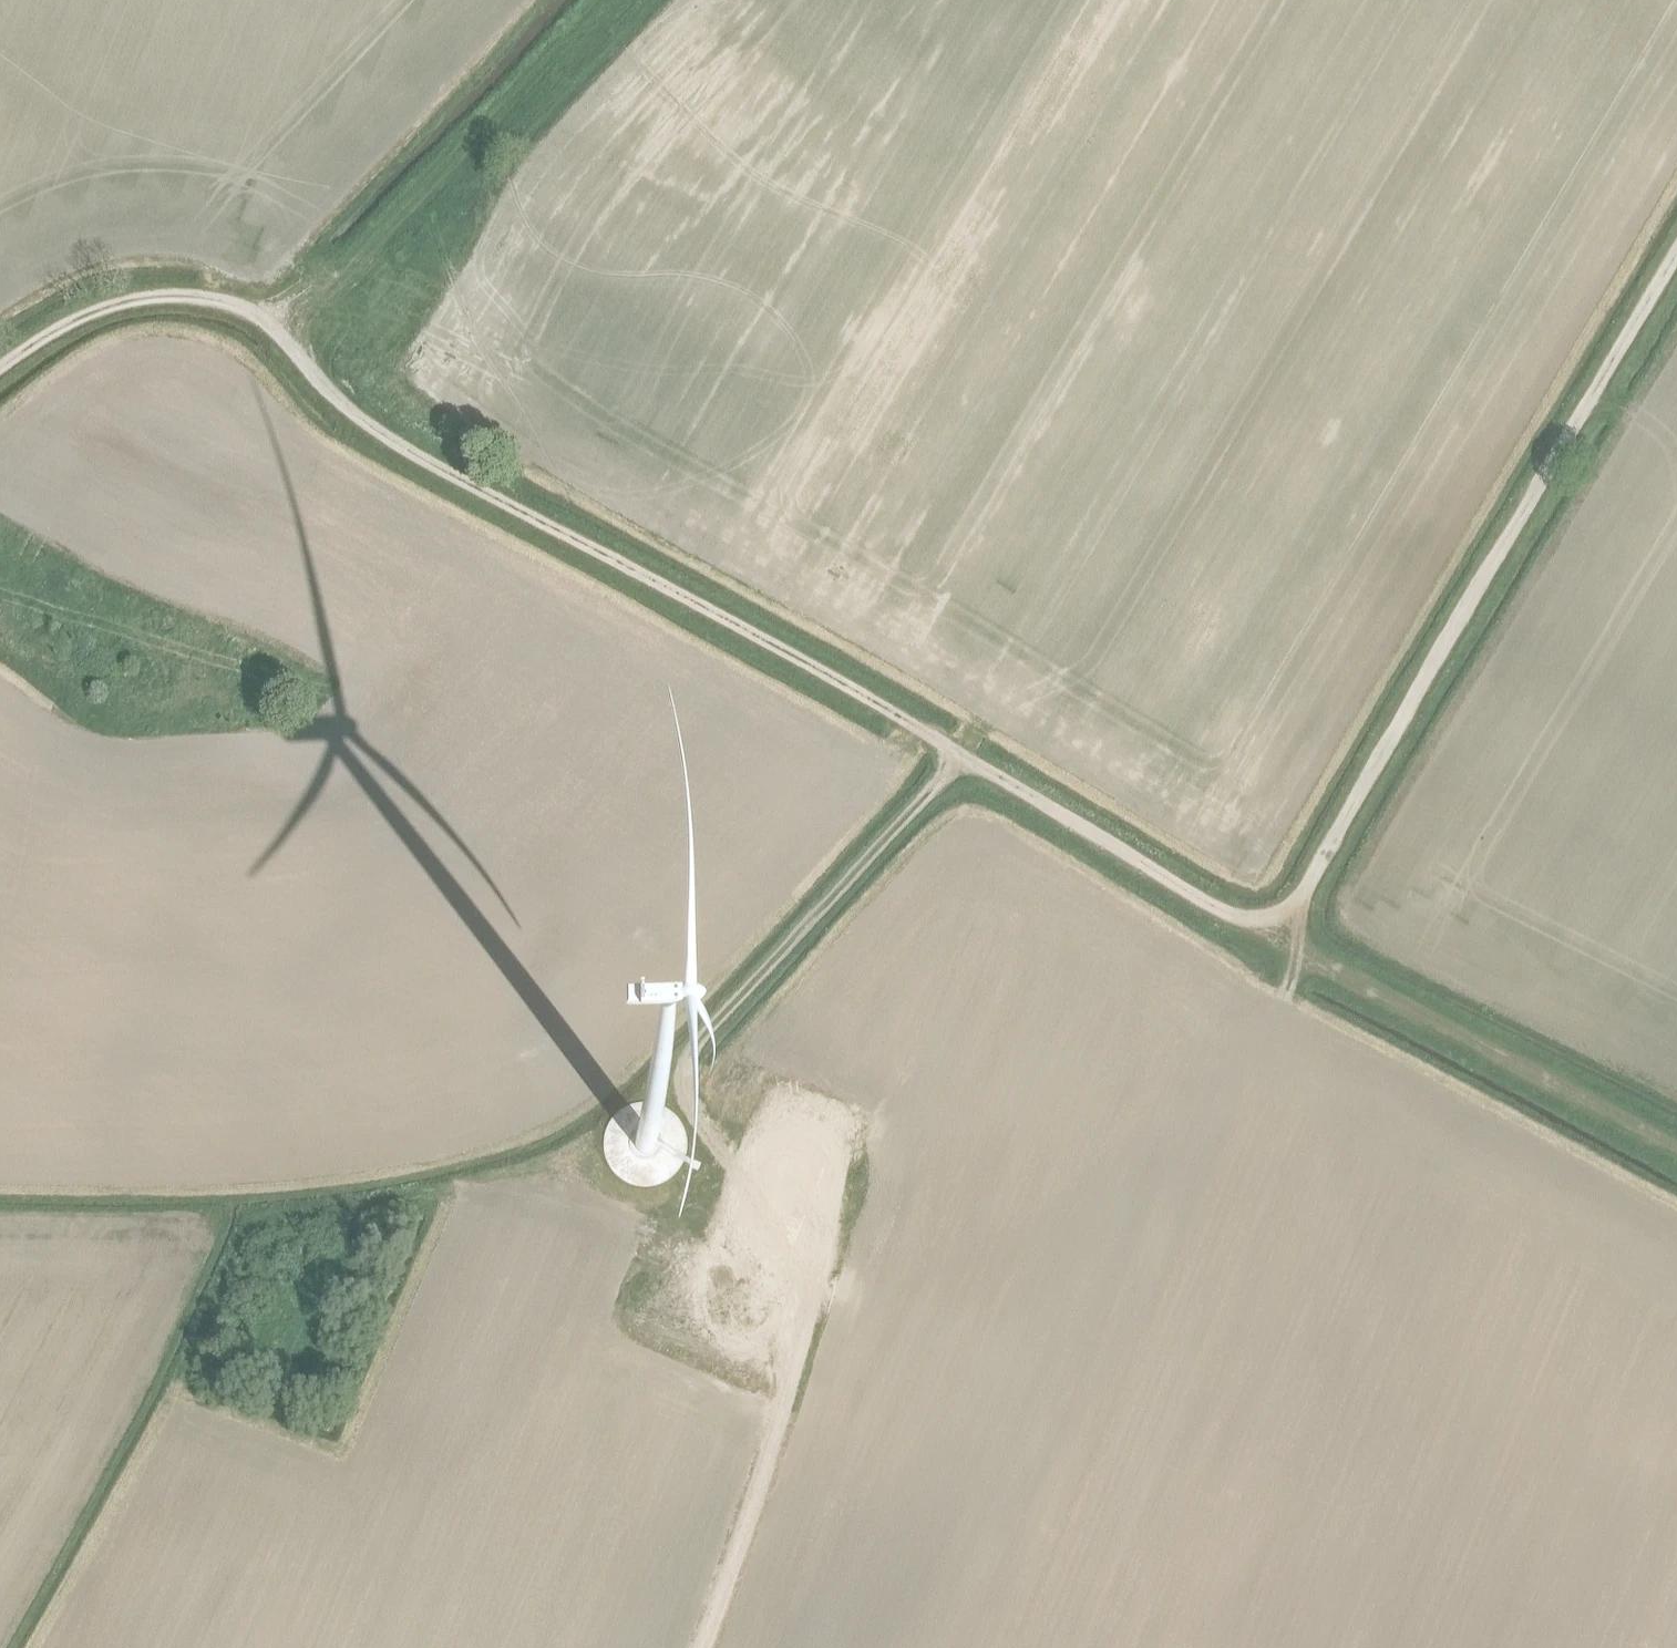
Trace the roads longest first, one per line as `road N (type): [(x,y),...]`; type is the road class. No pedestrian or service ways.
road 1 (track): [(0,369),(77,319),(121,302),(181,295),(252,312),(330,395),(419,456),(830,679),(1246,923),(1676,1152)]
road 2 (track): [(1276,935),(1676,256)]

